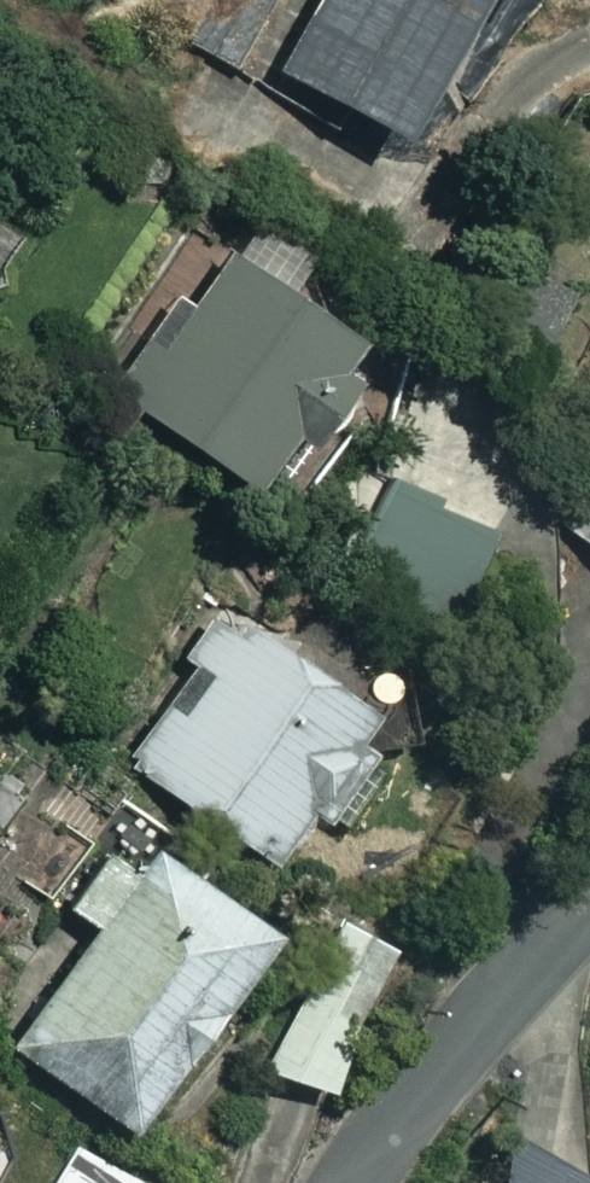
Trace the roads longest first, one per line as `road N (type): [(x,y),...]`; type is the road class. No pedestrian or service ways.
road 1 (residential): [(350,1182),(460,1039),(589,890)]

